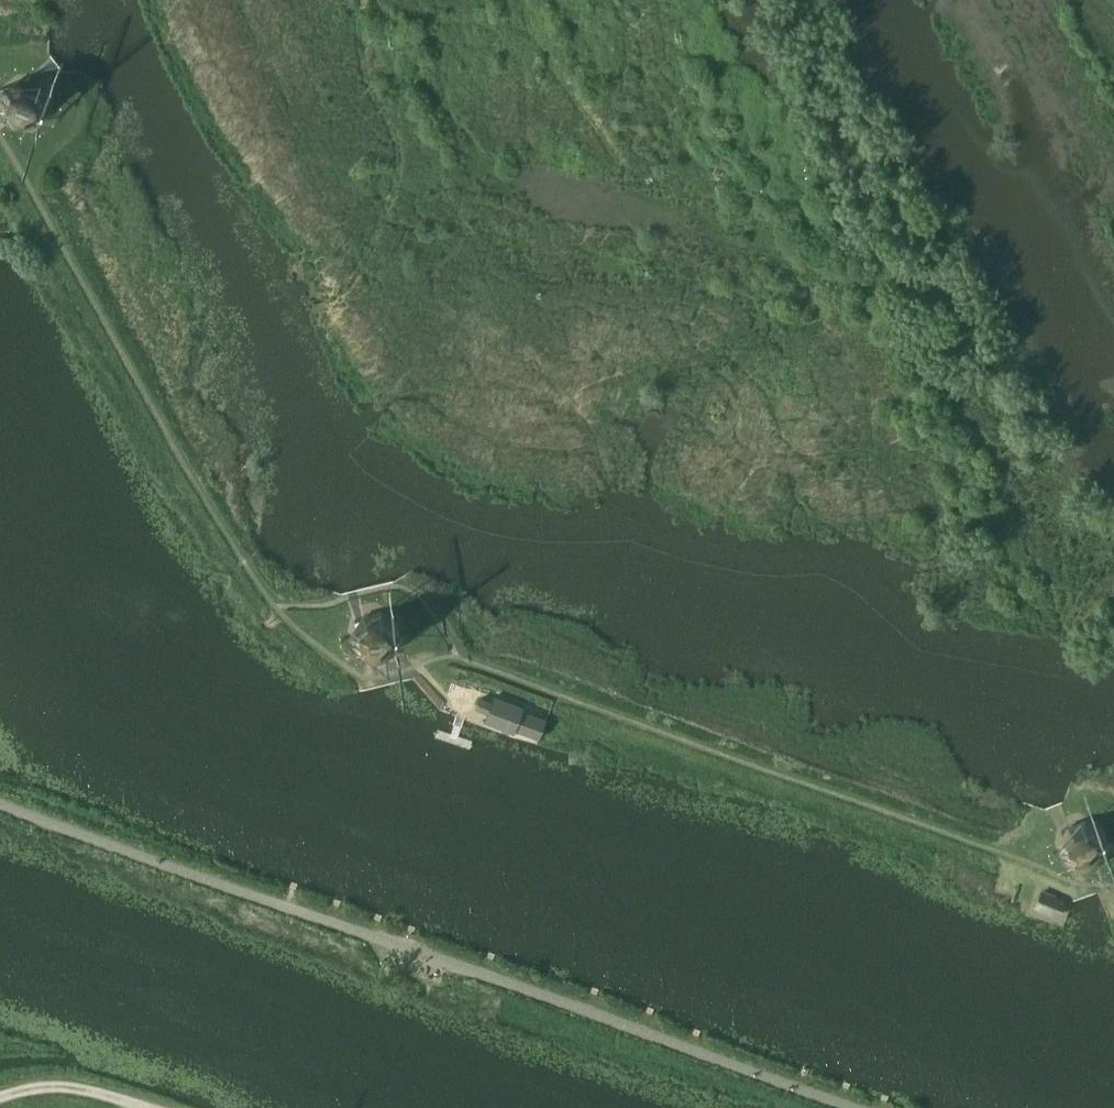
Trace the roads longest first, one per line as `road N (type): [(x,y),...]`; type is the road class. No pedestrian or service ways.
road 1 (track): [(145,1107),(50,1087),(0,1099)]

